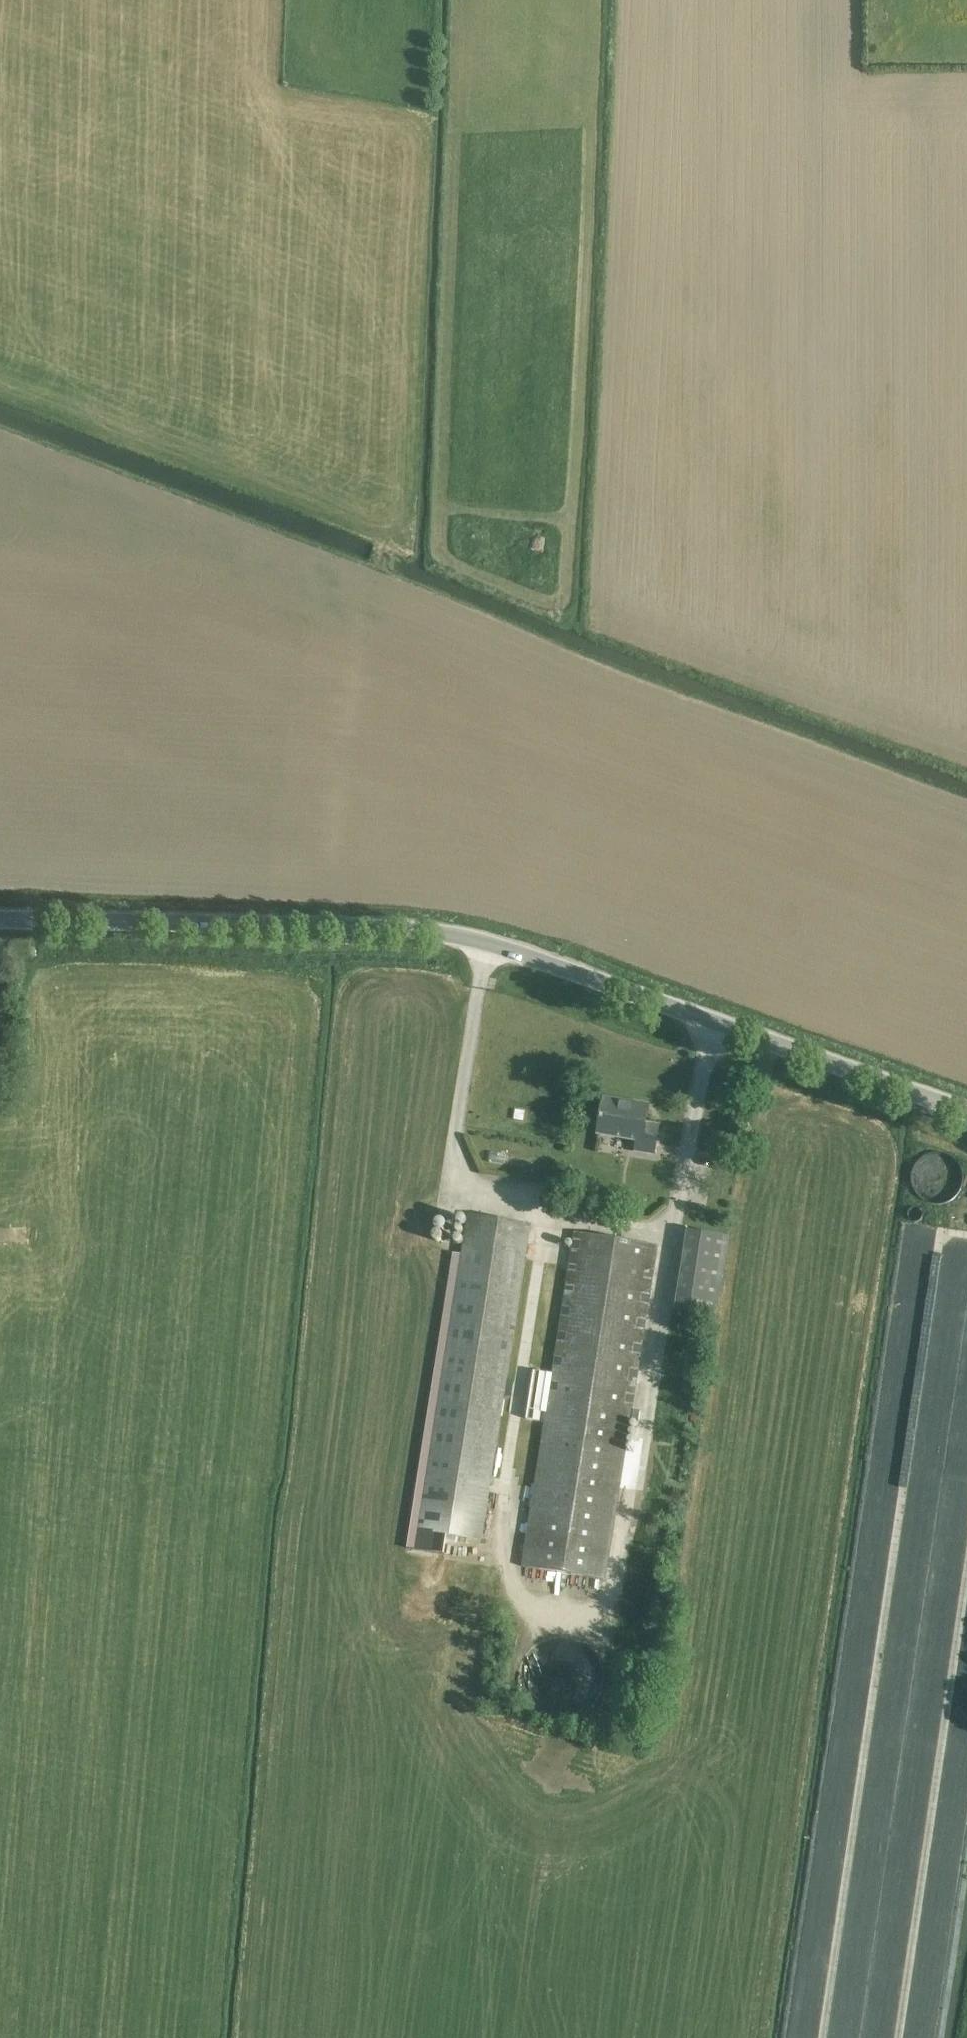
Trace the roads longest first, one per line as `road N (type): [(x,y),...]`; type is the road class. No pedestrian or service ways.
road 1 (unclassified): [(0,919),(373,925),(464,938),(966,1112)]

